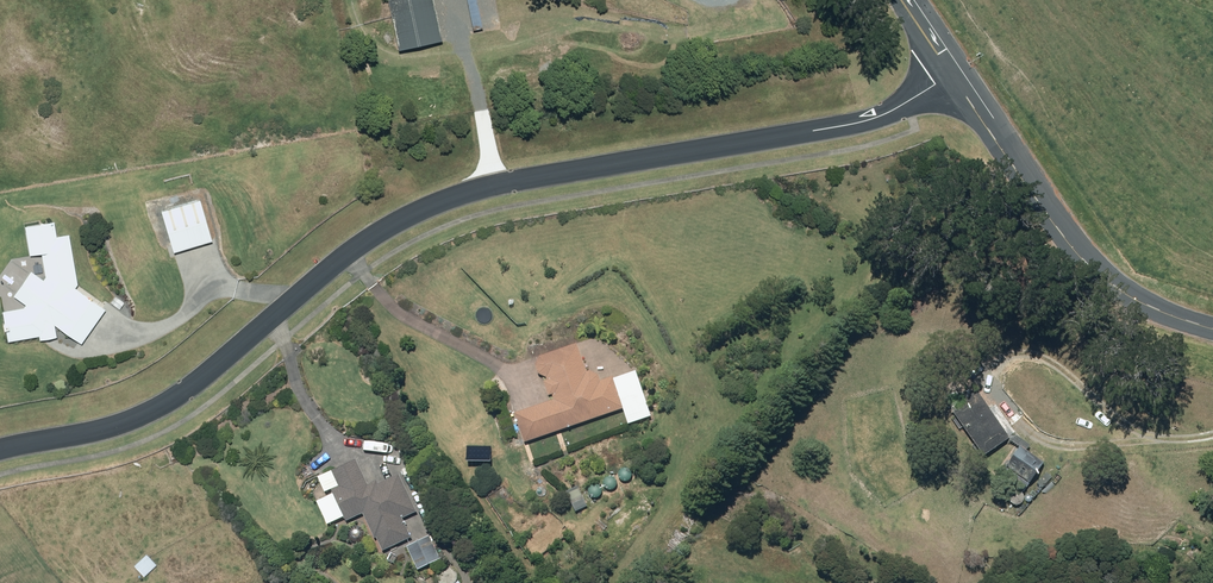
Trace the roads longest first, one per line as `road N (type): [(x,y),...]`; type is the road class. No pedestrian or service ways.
road 1 (residential): [(0,449),(91,433),(163,404),(363,241),(410,214),(508,181),(868,121),(950,74)]
road 2 (tertiary): [(1212,329),(1123,292),(1083,260),(950,74)]

